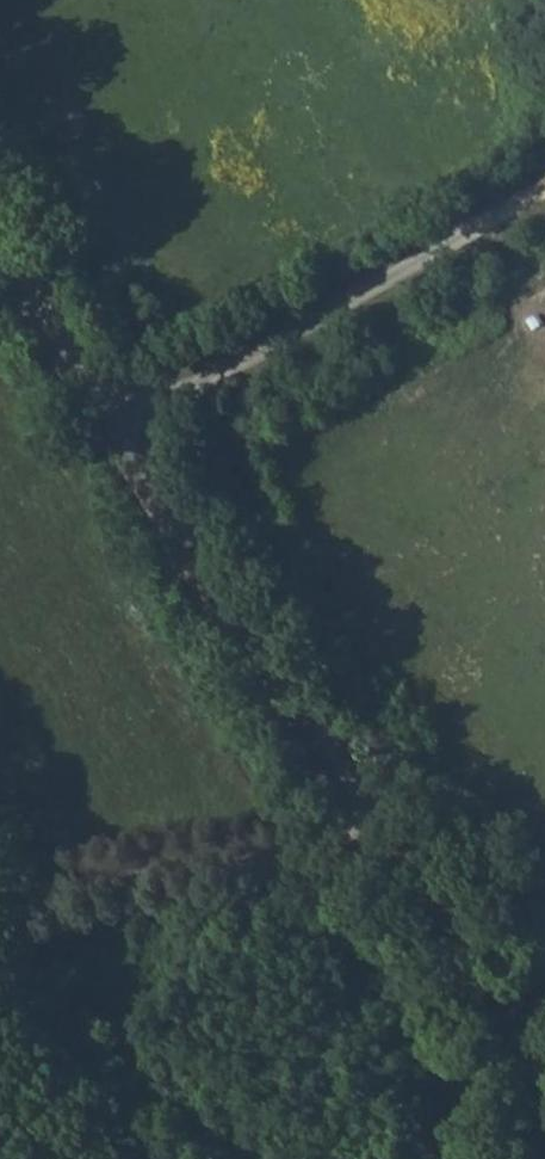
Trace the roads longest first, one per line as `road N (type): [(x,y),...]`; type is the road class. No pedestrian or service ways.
road 1 (unclassified): [(544,186),(114,409)]
road 2 (unclassified): [(114,409),(348,770),(363,809)]
road 3 (track): [(0,924),(319,865),(350,847),(363,809)]
road 4 (unclassified): [(0,234),(114,409)]

